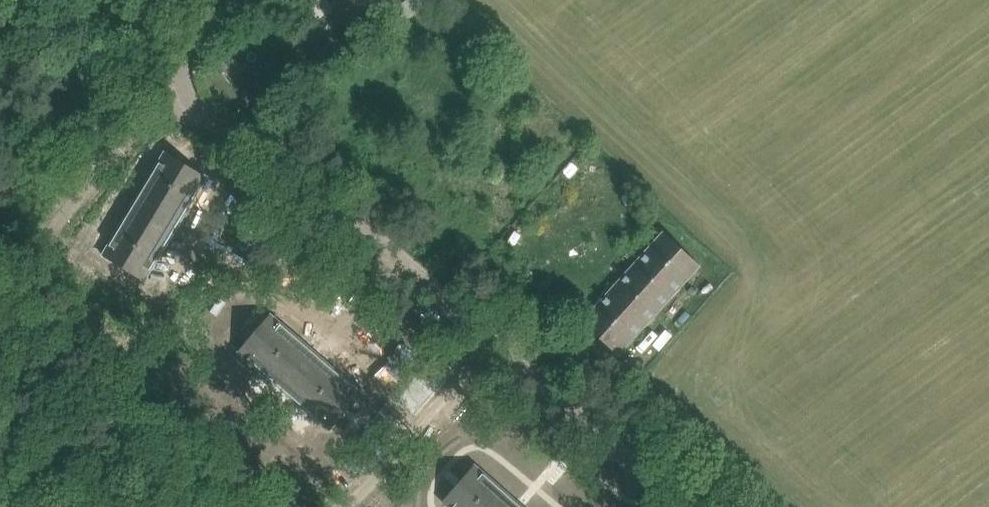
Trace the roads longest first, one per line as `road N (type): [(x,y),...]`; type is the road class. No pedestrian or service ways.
road 1 (unclassified): [(683,506),(269,147),(178,106),(187,43),(240,0)]

